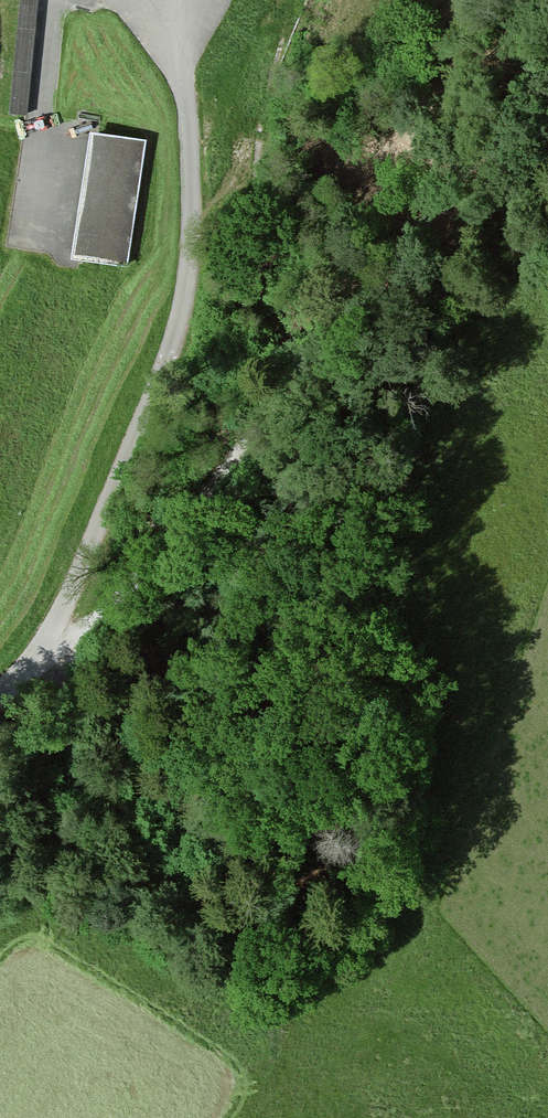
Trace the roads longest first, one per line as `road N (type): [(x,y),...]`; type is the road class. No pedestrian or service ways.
road 1 (track): [(49,646),(88,634),(157,566),(547,69)]
road 2 (unclassified): [(170,0),(162,45),(196,129),(193,250),(163,381),(73,606),(38,660),(0,697)]

